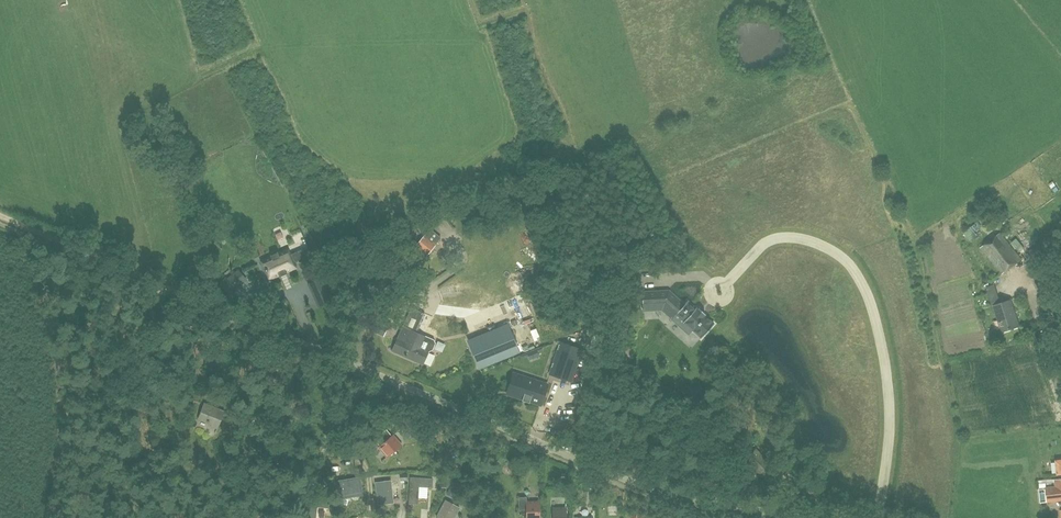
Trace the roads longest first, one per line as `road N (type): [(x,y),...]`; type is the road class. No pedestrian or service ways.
road 1 (unclassified): [(808,517),(681,495),(298,340)]
road 2 (track): [(298,340),(0,214)]

